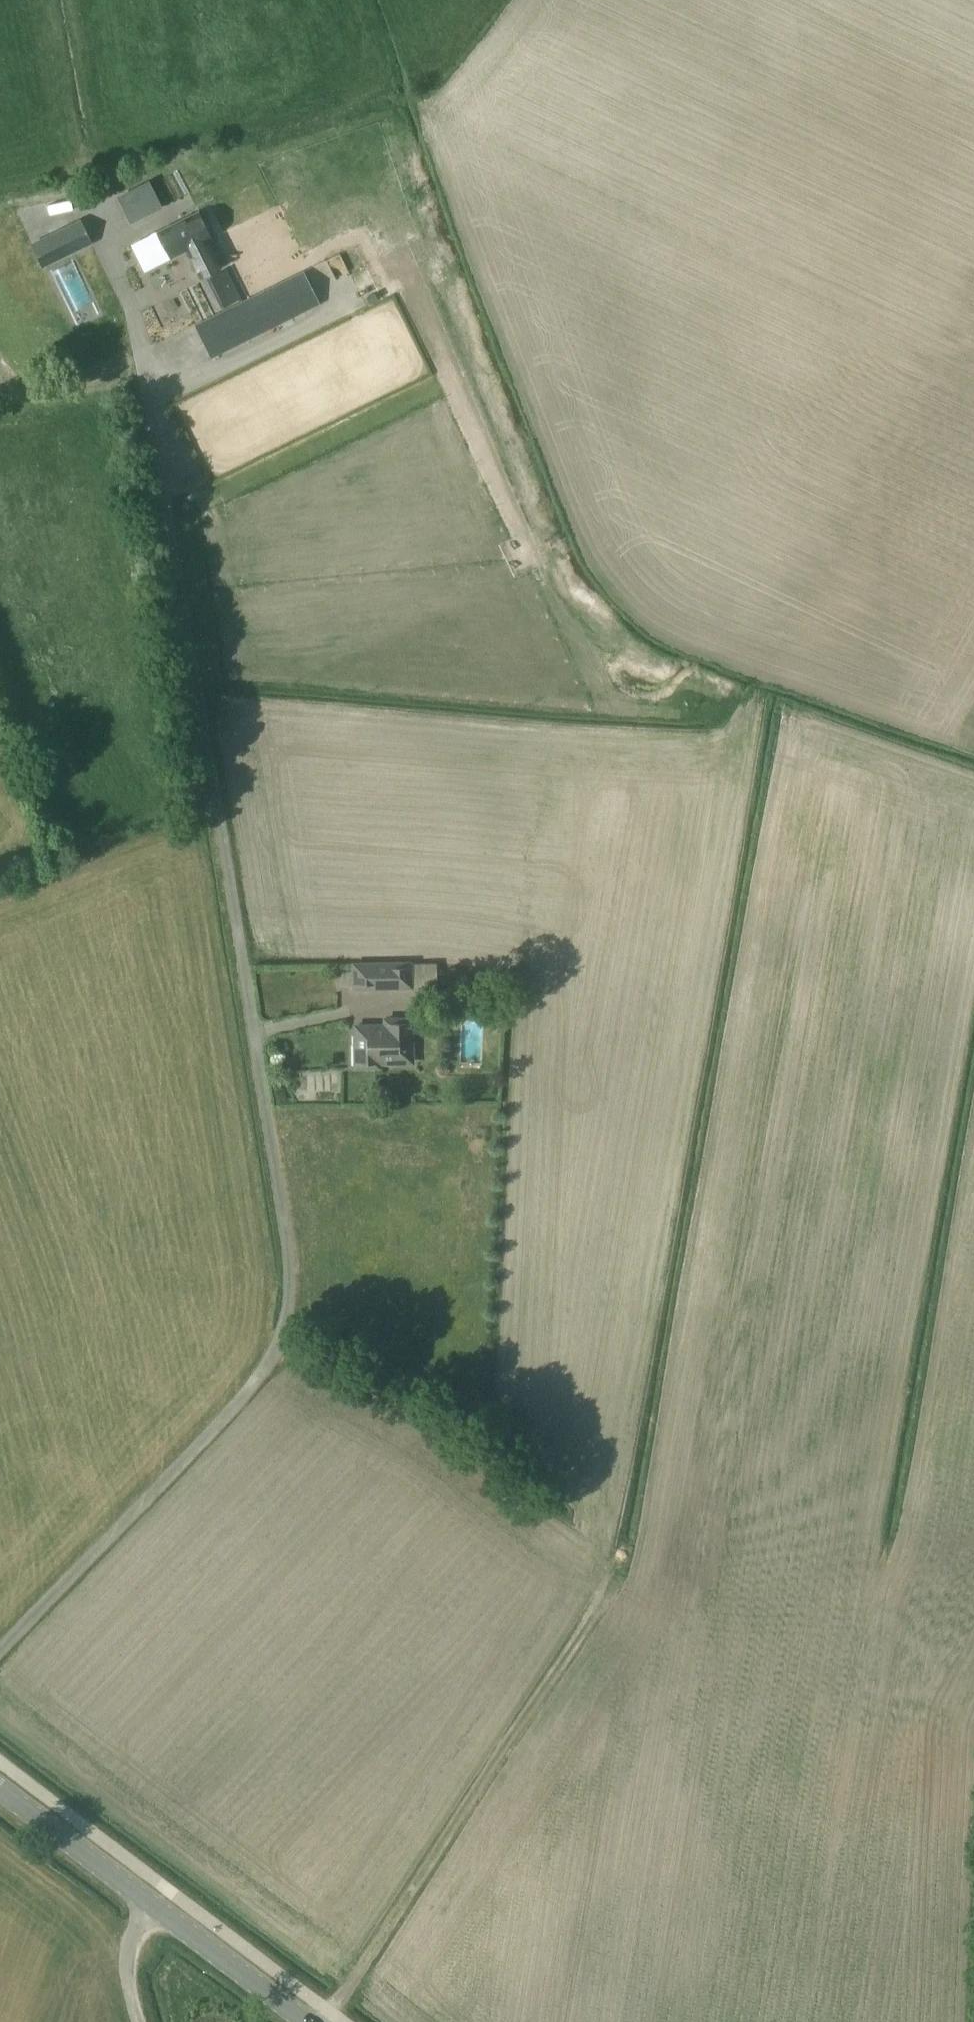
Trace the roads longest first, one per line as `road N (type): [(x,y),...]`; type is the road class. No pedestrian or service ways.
road 1 (track): [(329,2013),(611,1586)]
road 2 (tertiary): [(305,2021),(0,1789)]

